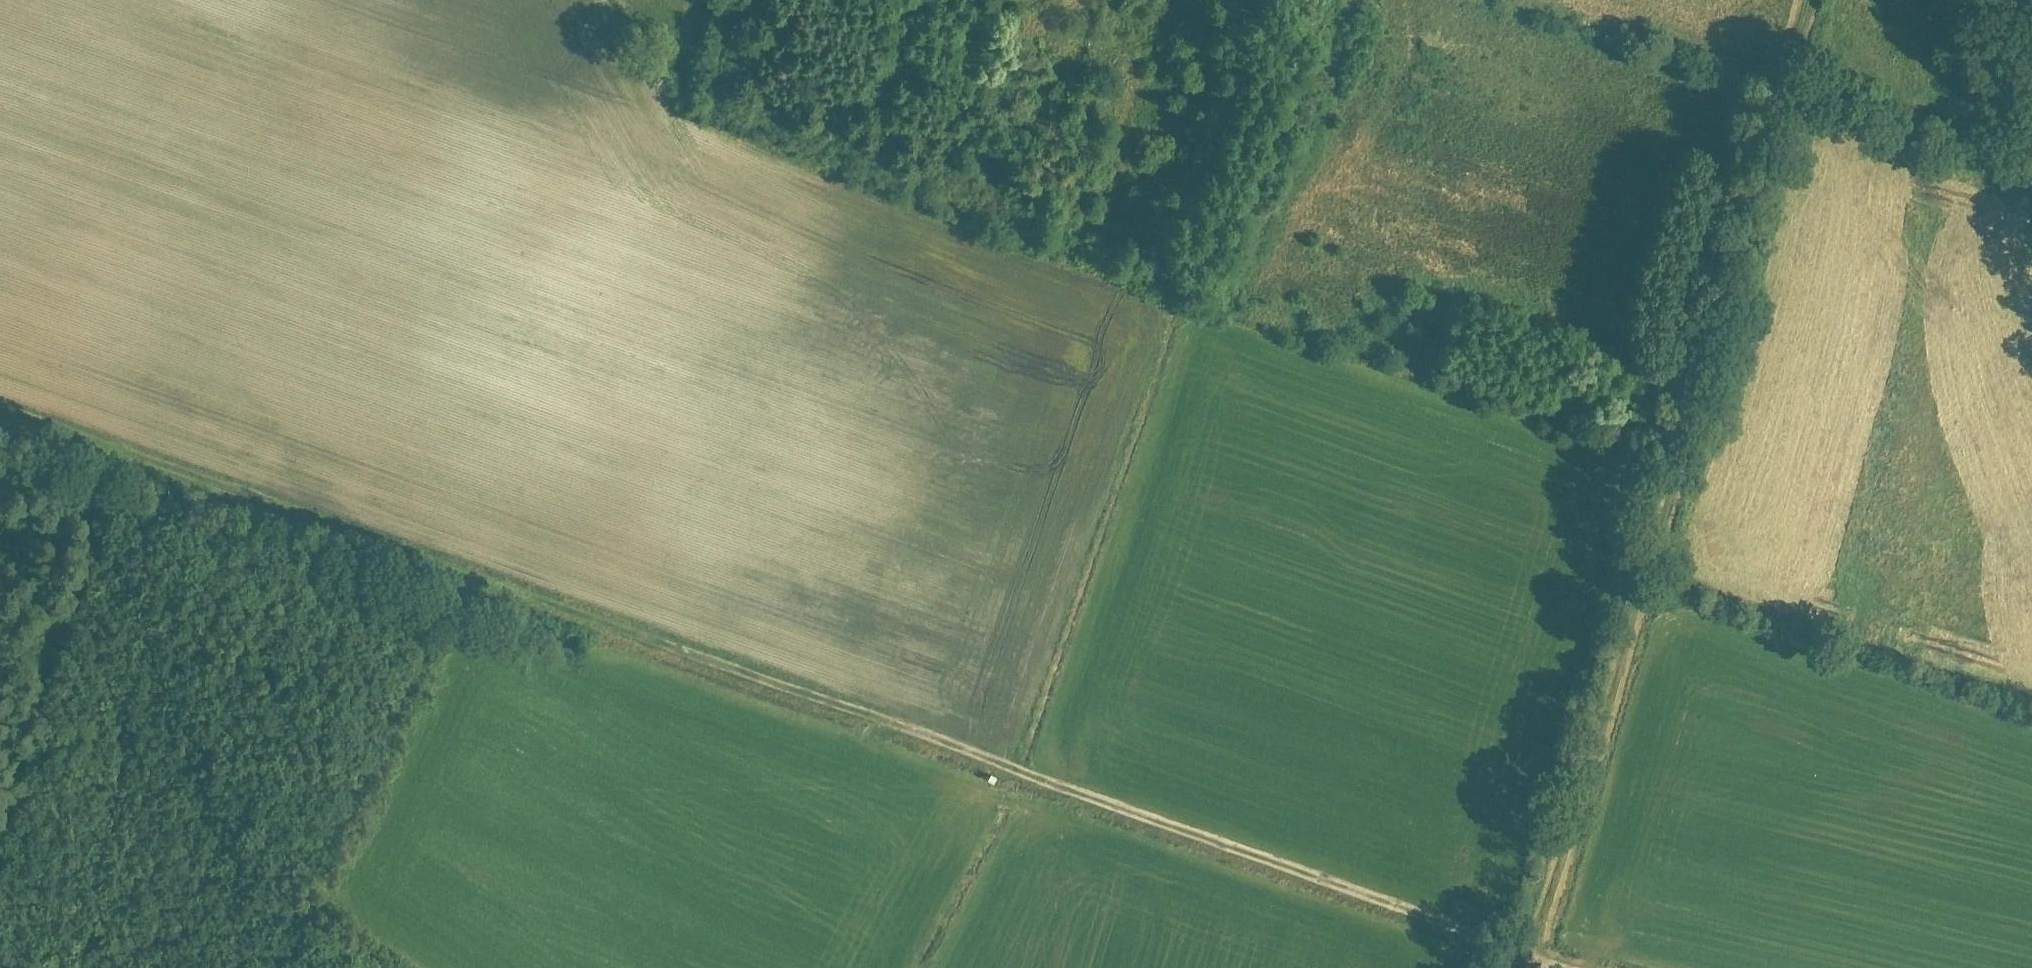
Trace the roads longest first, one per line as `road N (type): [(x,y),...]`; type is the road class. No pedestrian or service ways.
road 1 (track): [(454,567),(1556,967)]
road 2 (track): [(1531,967),(1816,0)]

